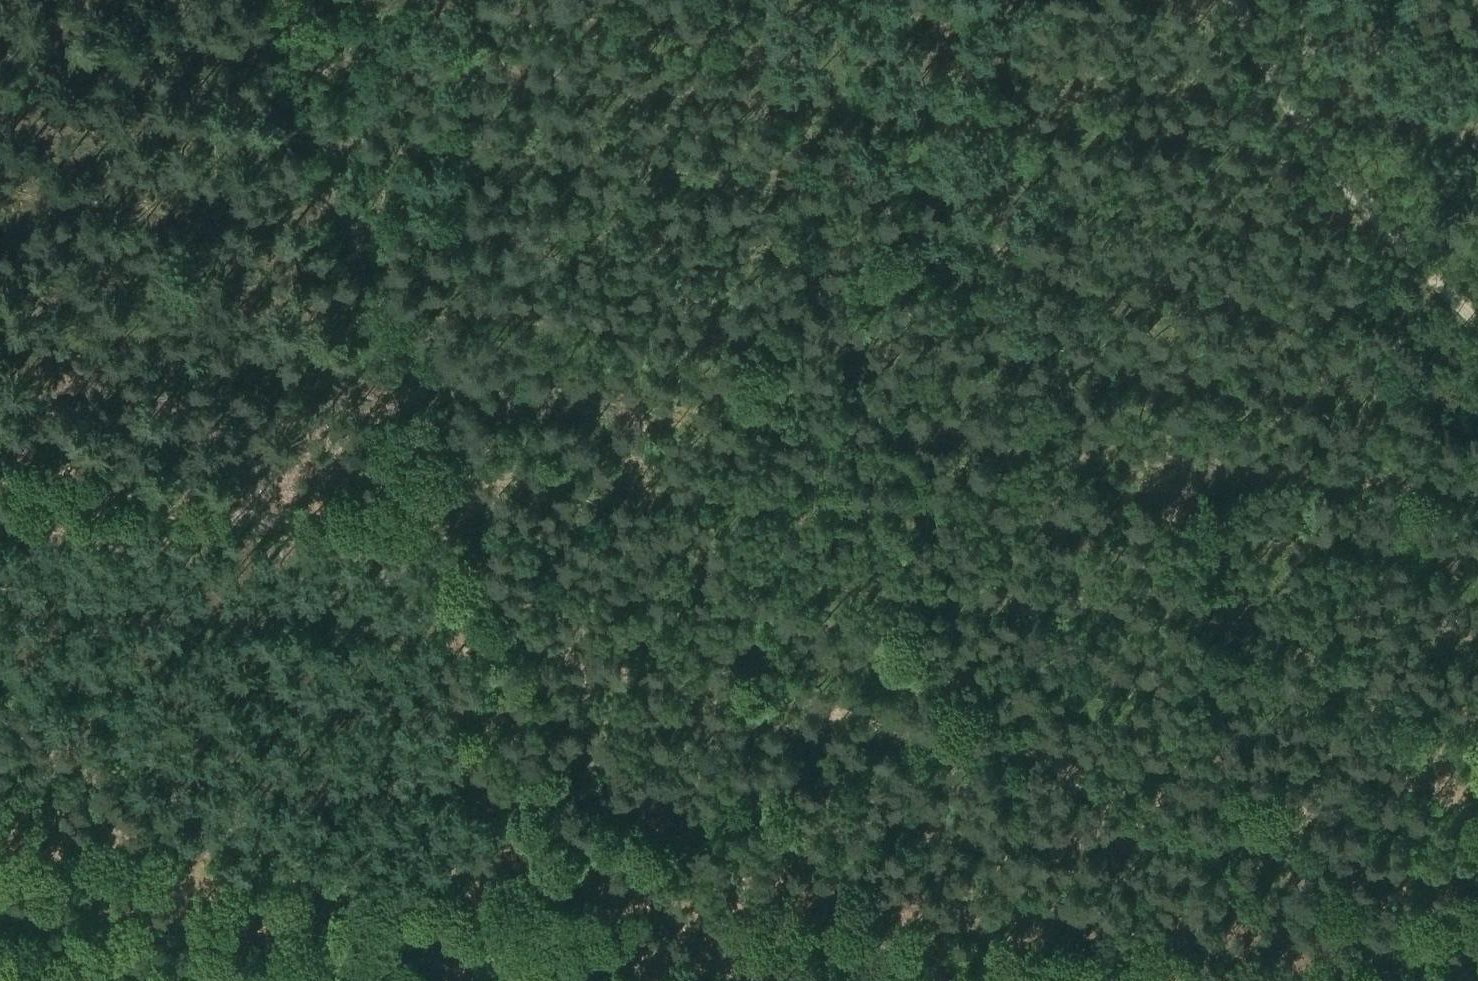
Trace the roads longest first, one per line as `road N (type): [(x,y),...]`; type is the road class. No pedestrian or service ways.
road 1 (track): [(0,493),(75,508),(384,521),(463,566),(493,599),(554,636),(670,671),(853,700),(927,729),(1012,740),(1049,754),(1134,833),(1171,845),(1278,805),(1477,815)]
road 2 (track): [(1477,307),(1345,171),(1235,0)]

